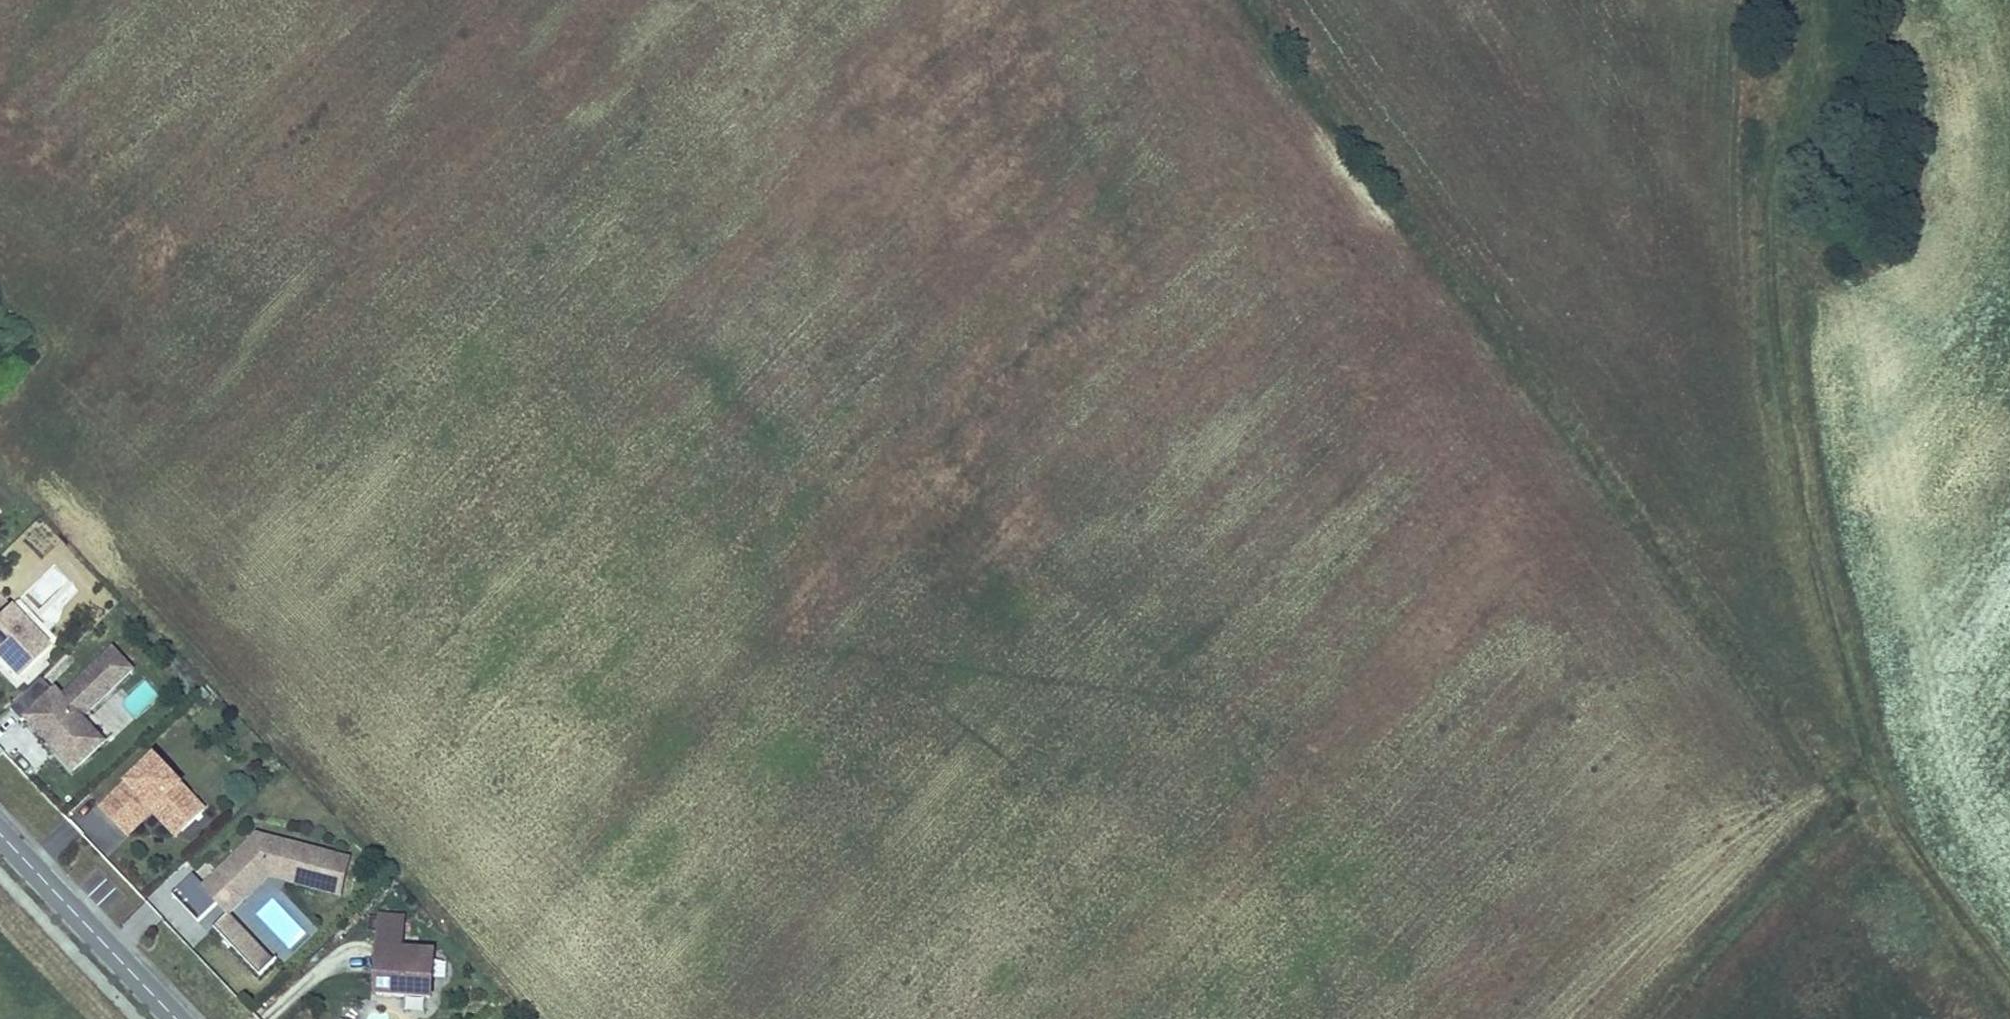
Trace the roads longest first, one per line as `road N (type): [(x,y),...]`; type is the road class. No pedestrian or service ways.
road 1 (track): [(1799,0),(1824,79),(1812,372),(1908,826),(2009,982)]
road 2 (unclassified): [(177,1018),(0,834)]

